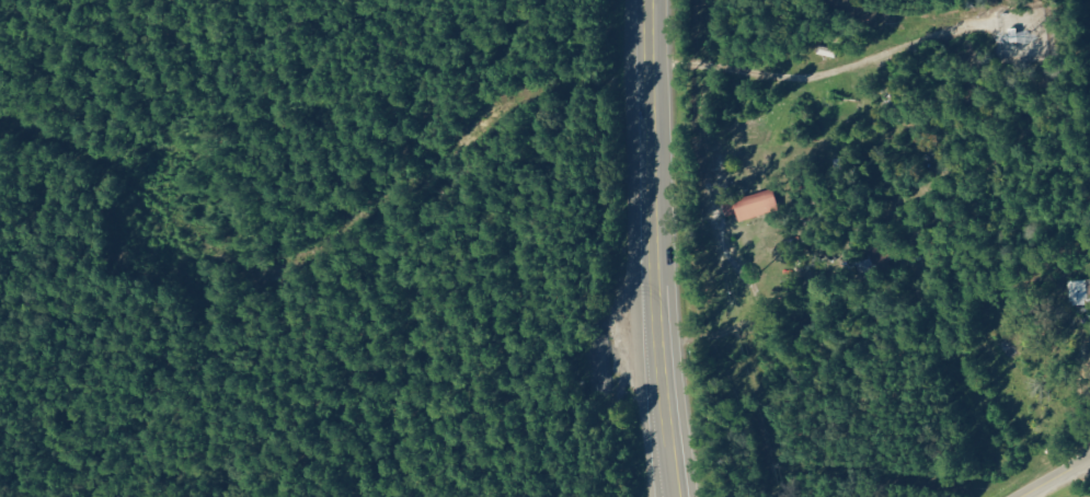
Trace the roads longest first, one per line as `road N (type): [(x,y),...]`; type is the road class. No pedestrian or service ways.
road 1 (trunk): [(647,0),(654,322),(672,496)]

